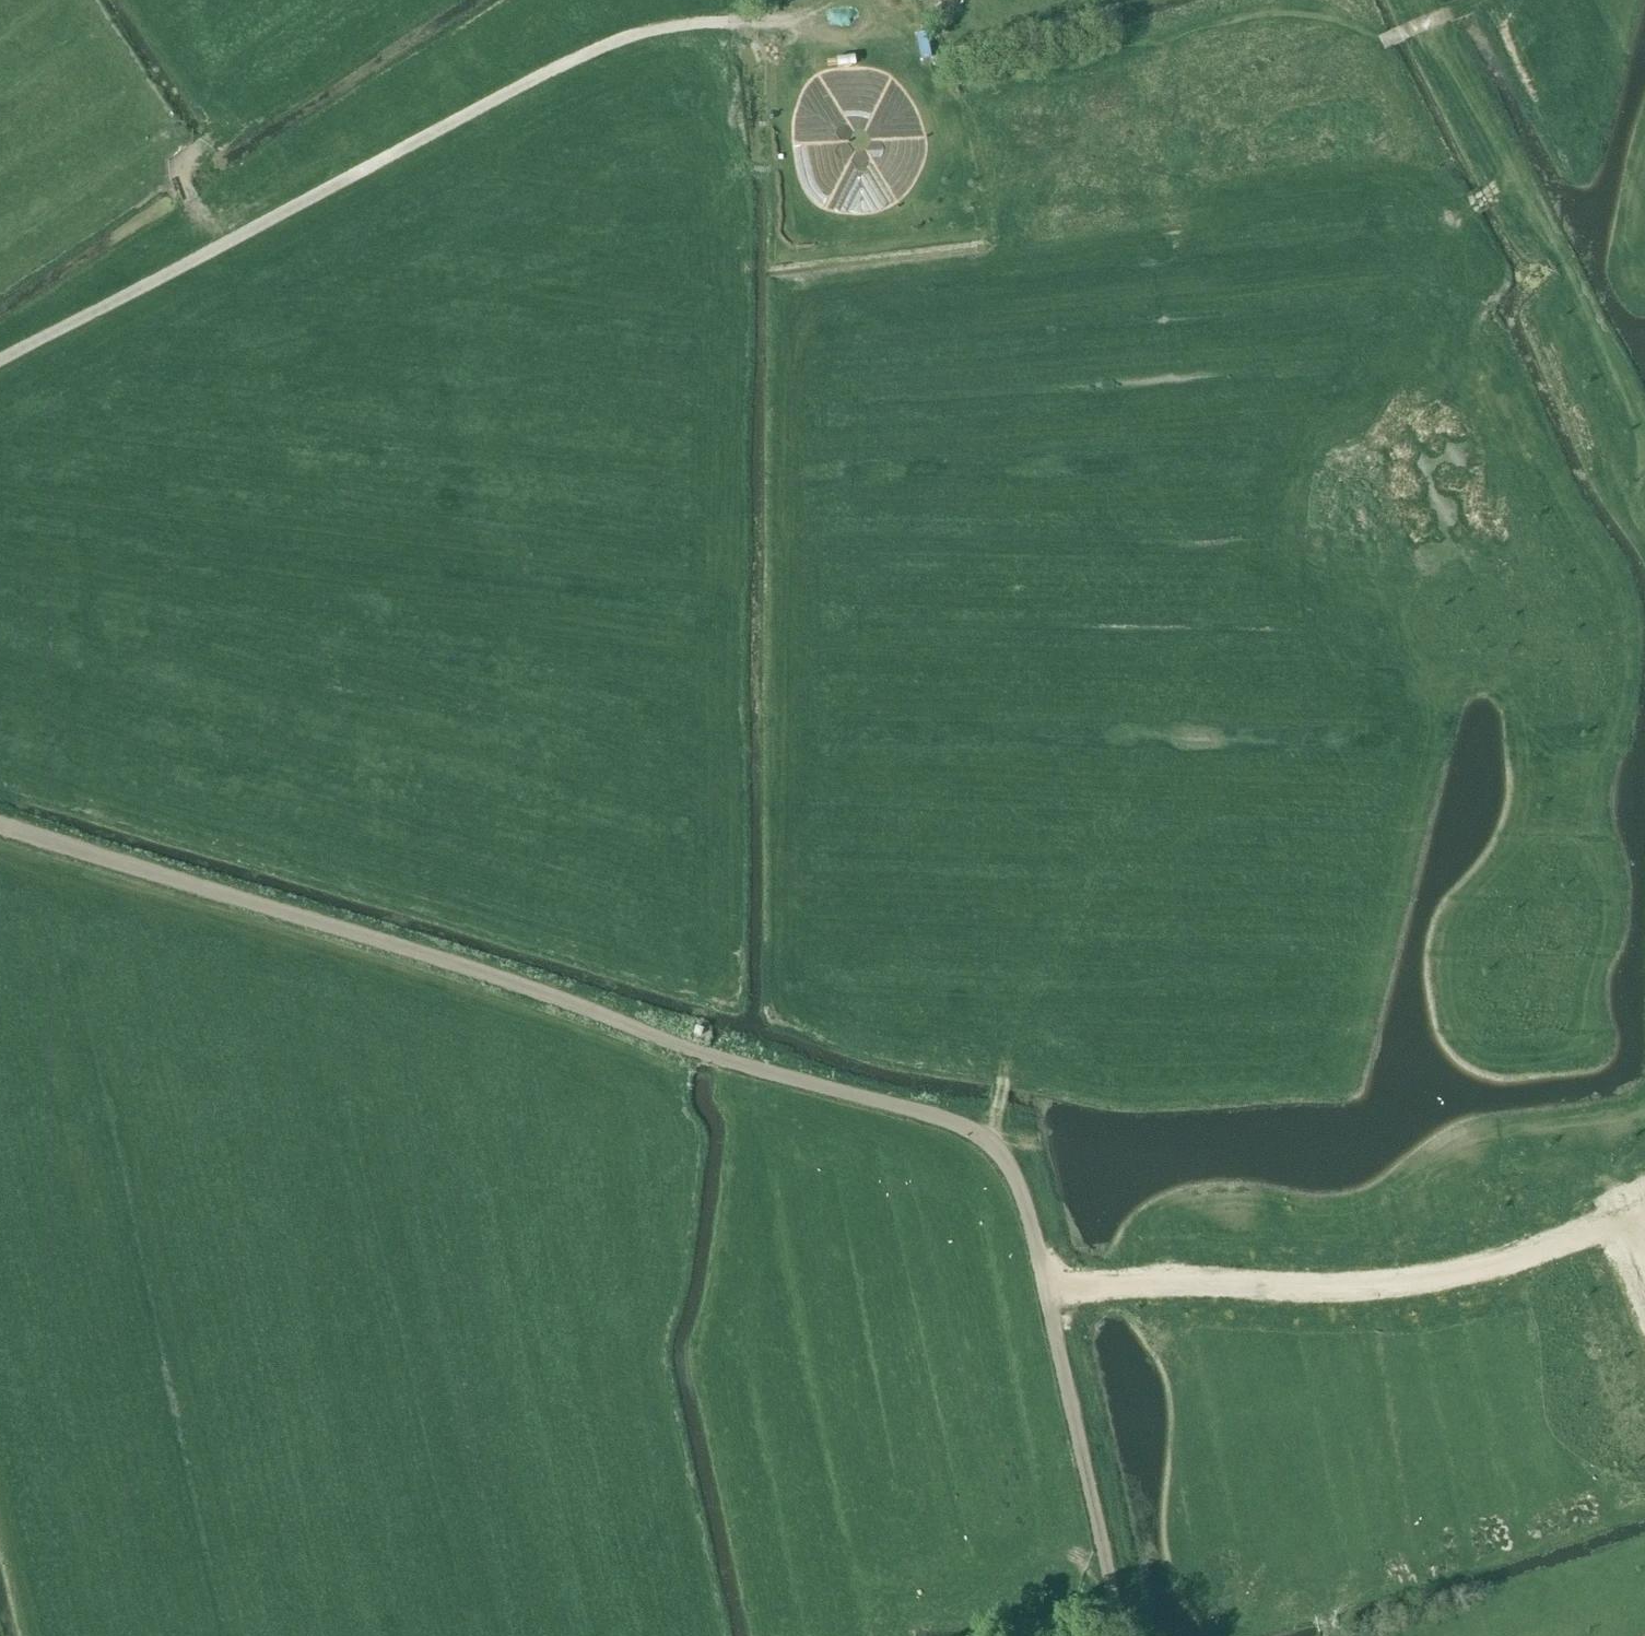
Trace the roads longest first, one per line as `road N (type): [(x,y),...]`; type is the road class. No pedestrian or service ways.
road 1 (unclassified): [(1120,1628),(1028,1212),(1010,1166),(978,1134),(702,1055),(457,963),(0,831)]
road 2 (track): [(1045,1285),(1426,1277),(1644,1216)]

